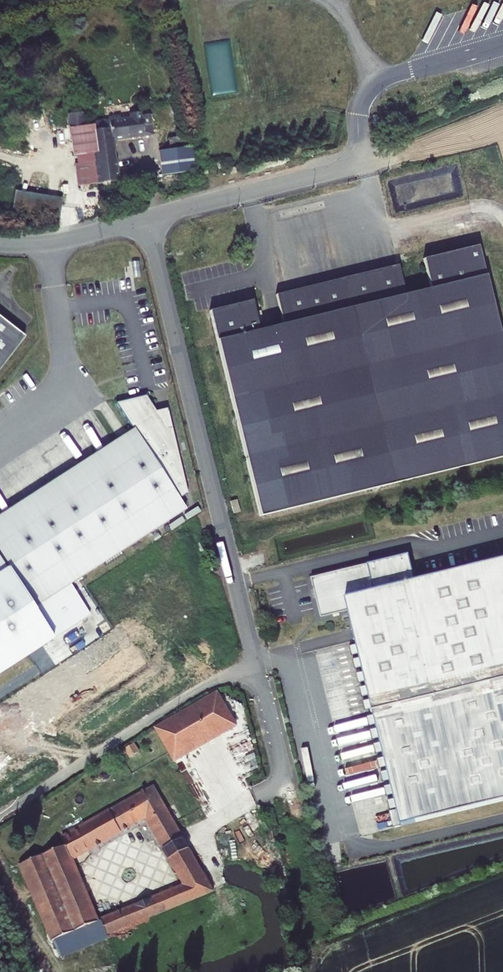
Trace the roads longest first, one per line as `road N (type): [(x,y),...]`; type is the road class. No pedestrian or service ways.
road 1 (unclassified): [(0,816),(184,699),(256,666),(147,218)]
road 2 (unclassified): [(147,218),(386,156)]
road 3 (unclassified): [(0,243),(64,240),(147,218)]

